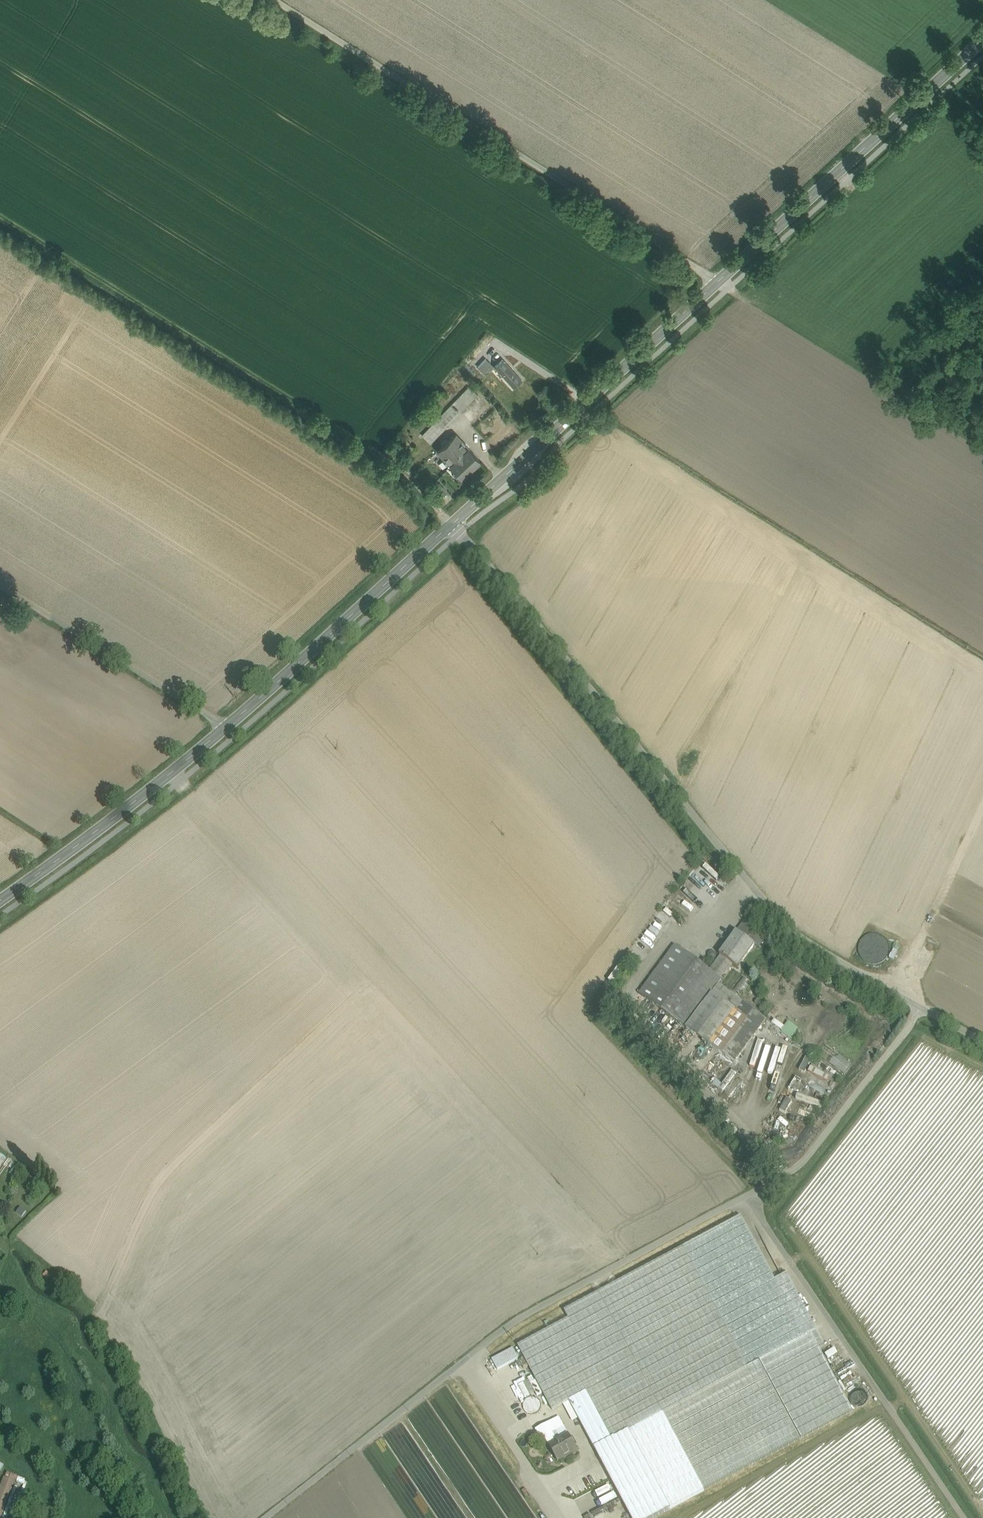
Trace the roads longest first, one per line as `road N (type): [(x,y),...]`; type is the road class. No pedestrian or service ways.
road 1 (unclassified): [(454,526),(787,930),(922,1009)]
road 2 (track): [(0,215),(387,455),(454,526)]
road 3 (unclassified): [(278,0),(724,280)]
road 4 (unclassified): [(748,1195),(964,1517)]
road 5 (tertiary): [(724,280),(454,526)]
road 6 (tertiary): [(982,33),(724,280)]
road 7 (unclassified): [(462,1363),(517,1320),(748,1195)]
road 8 (tertiary): [(454,526),(231,728)]
road 9 (tertiary): [(231,728),(0,904)]
road 10 (unclassified): [(0,583),(231,728)]
road 11 (unclassified): [(748,1195),(799,1167),(922,1009)]
road 12 (unclassified): [(265,1517),(462,1363)]
road 13 (unclassified): [(462,1363),(556,1517)]

